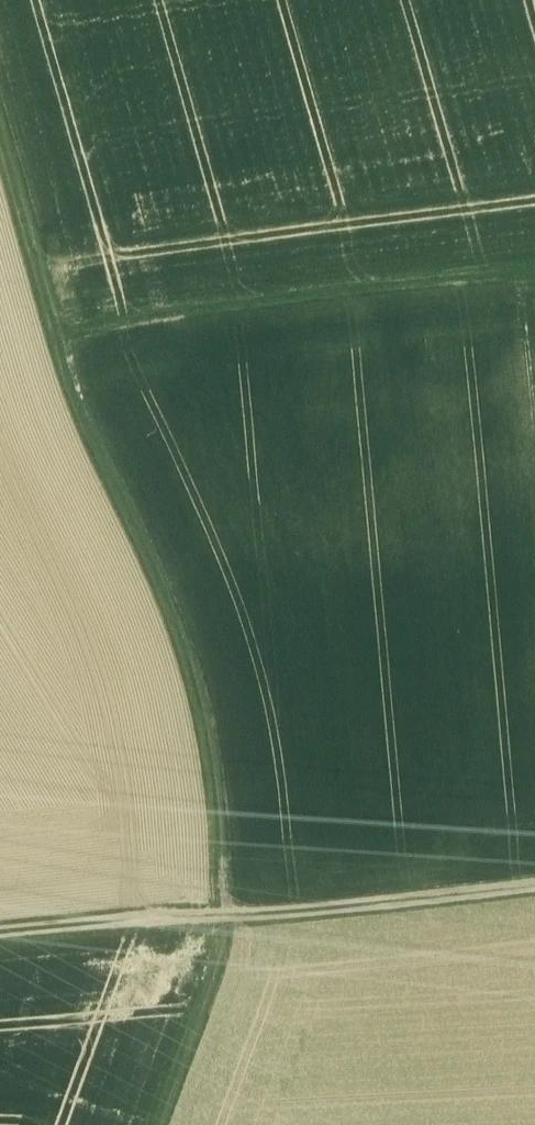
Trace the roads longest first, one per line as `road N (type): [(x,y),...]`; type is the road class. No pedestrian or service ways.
road 1 (track): [(156,1124),(228,918),(205,720),(163,589),(59,362),(0,147)]
road 2 (track): [(534,889),(0,934)]
road 3 (track): [(534,271),(53,336)]

